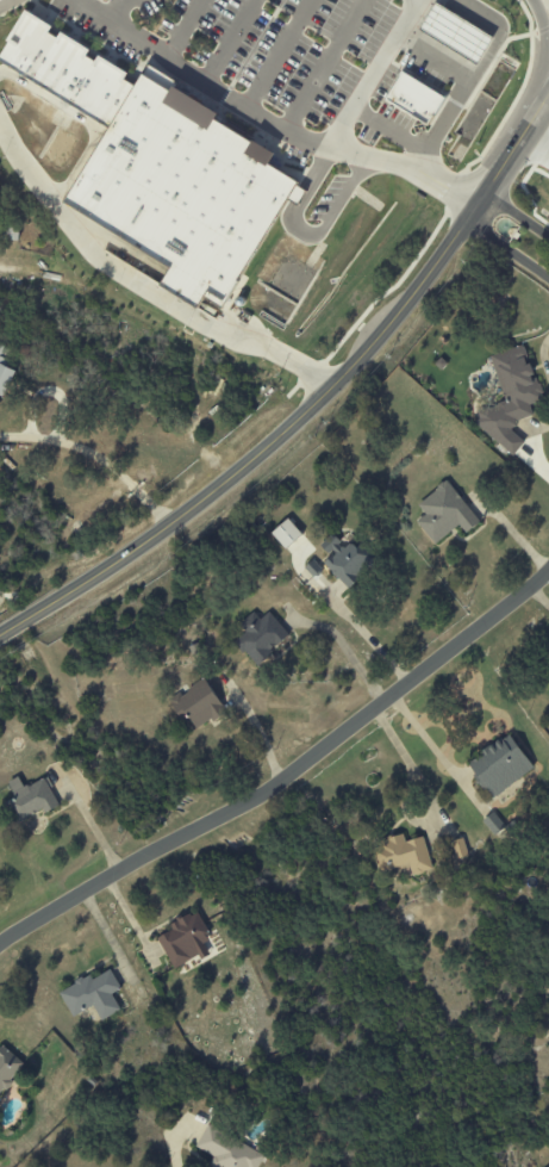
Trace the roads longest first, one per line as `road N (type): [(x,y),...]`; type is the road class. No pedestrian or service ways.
road 1 (residential): [(0,637),(118,563),(323,397),(430,273),(548,103)]
road 2 (residential): [(548,570),(272,787),(0,944)]

